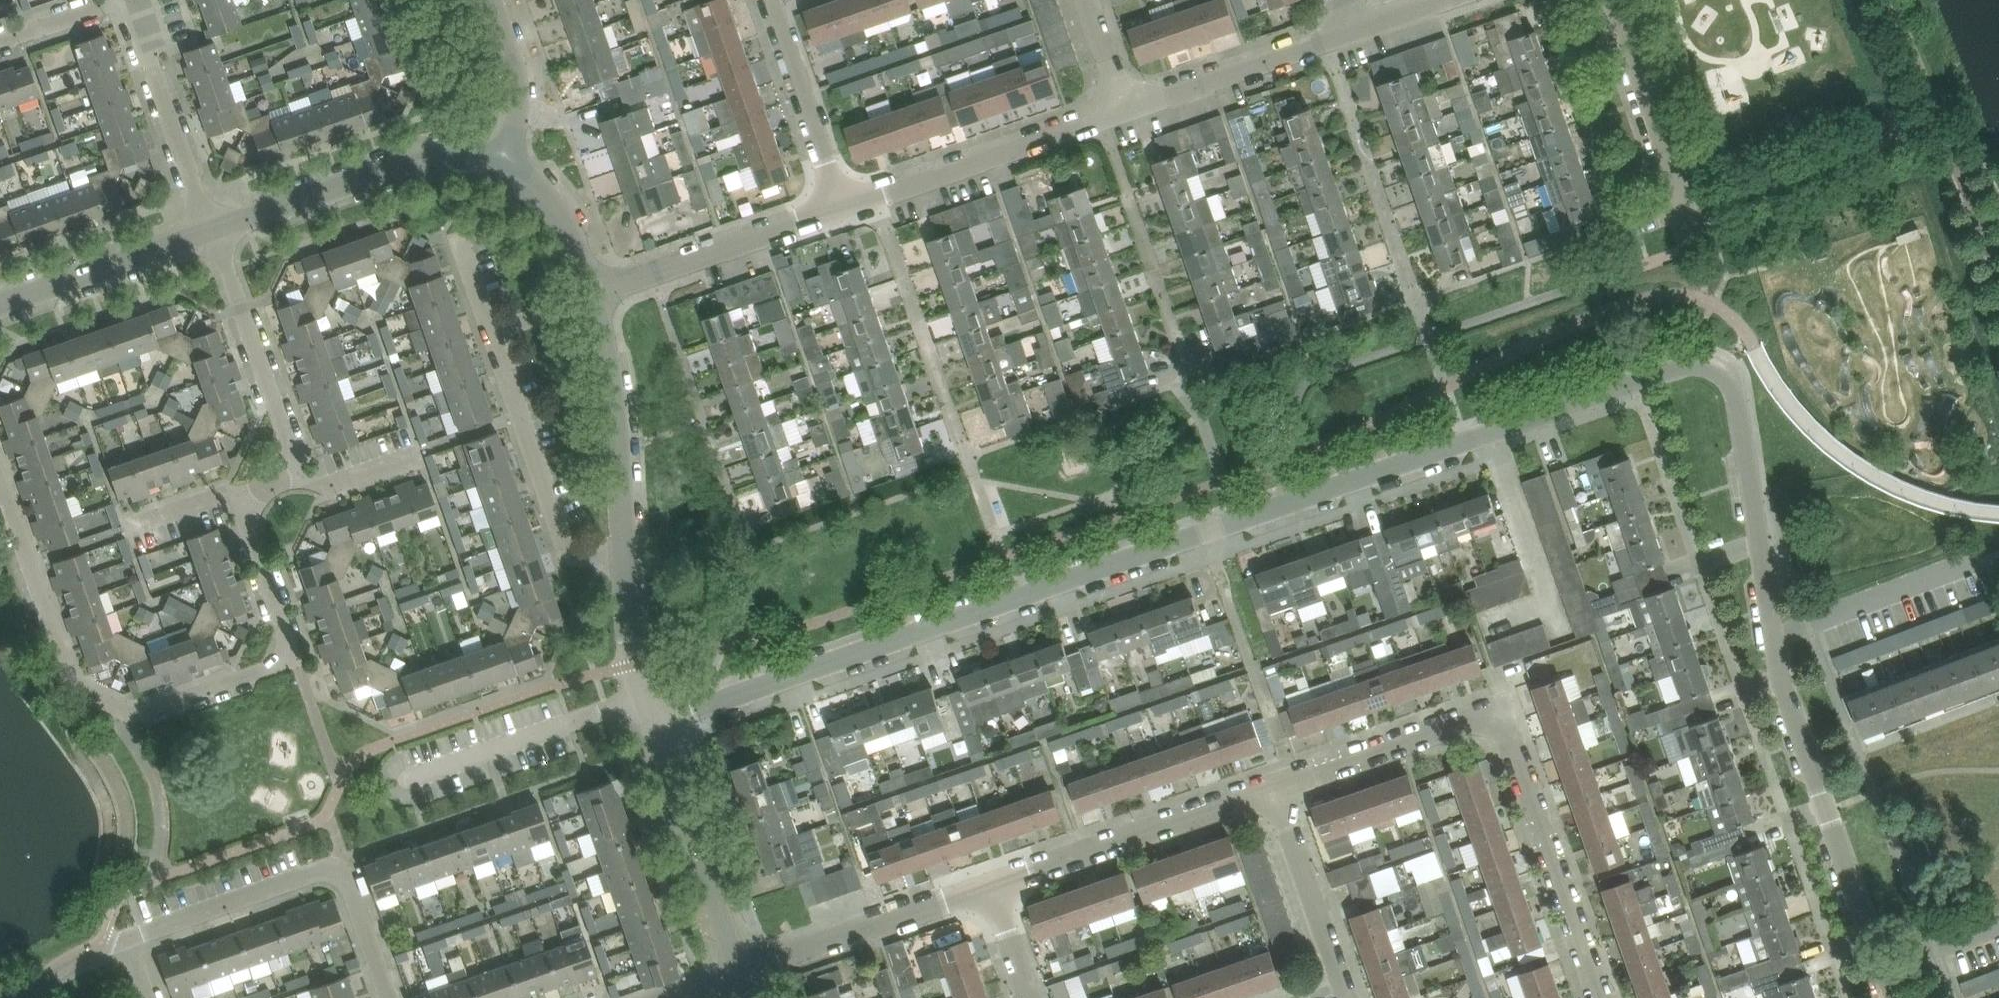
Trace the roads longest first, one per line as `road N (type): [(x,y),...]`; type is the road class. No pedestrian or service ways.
road 1 (residential): [(652,724),(1690,364),(1717,370)]
road 2 (residential): [(1893,997),(1782,683),(1732,390),(1717,370)]
road 3 (residential): [(126,713),(298,660),(248,502)]
road 4 (residential): [(209,229),(400,164),(455,156),(505,170)]
road 5 (residential): [(992,888),(1275,788)]
road 6 (residential): [(843,208),(1125,109)]
road 7 (residential): [(1603,997),(1516,747),(1500,727)]
road 8 (residential): [(126,713),(75,683),(0,466)]
road 9 (residential): [(622,555),(587,556),(564,544),(494,331)]
road 10 (residential): [(737,974),(992,888)]
road 11 (residential): [(737,974),(652,724)]
road 12 (residential): [(594,295),(843,208)]
road 13 (residential): [(622,555),(615,398),(594,295)]
road 14 (residential): [(292,469),(209,229)]
road 15 (residential): [(1125,109),(1354,29)]
road 16 (residential): [(209,229),(151,63),(138,0)]
road 17 (residential): [(1275,788),(1476,721),(1500,727)]
road 18 (residential): [(1692,210),(1615,0)]
road 19 (residential): [(0,300),(209,229)]
road 20 (residential): [(1346,997),(1275,788)]
road 21 (residential): [(843,208),(772,0)]
road 22 (residential): [(127,940),(334,869)]
road 23 (residential): [(505,170),(521,97),(492,0)]
road 24 (residential): [(652,724),(632,664),(622,555)]
road 25 (residential): [(594,295),(565,224),(540,192),(505,170)]
road 26 (residential): [(391,997),(350,880),(334,869)]
road 27 (residential): [(292,469),(324,487),(420,452)]
road 28 (residential): [(0,41),(121,0)]
road 29 (residential): [(23,997),(65,962),(127,940)]

